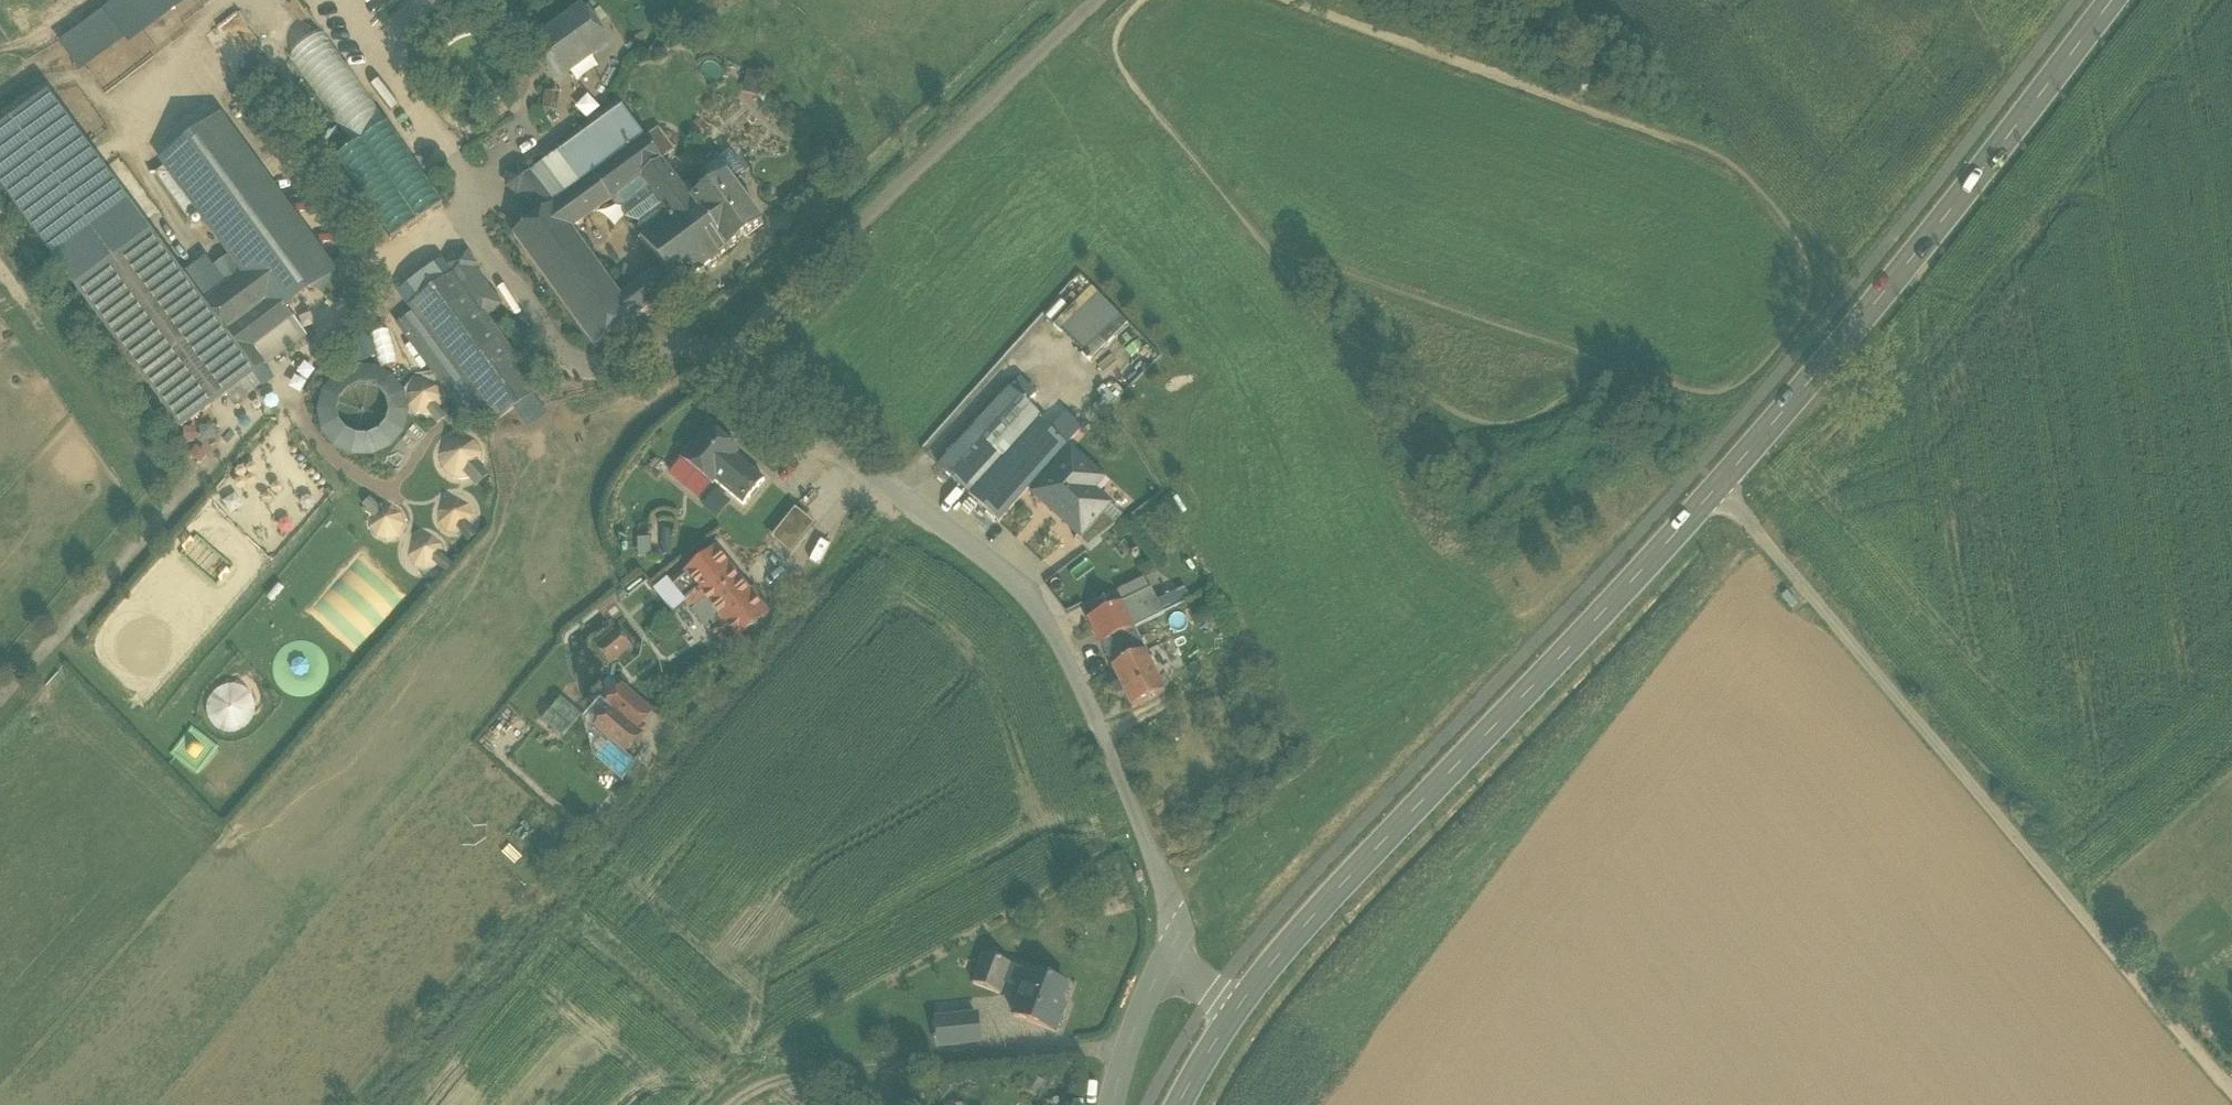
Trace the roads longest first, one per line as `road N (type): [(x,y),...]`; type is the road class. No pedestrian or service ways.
road 1 (unclassified): [(1088,0),(741,327),(737,370),(766,407),(978,552),(1043,618),(1085,693),(1157,868),(1197,905)]
road 2 (unclassified): [(1715,484),(2231,1091)]
road 3 (tertiary): [(1715,484),(1263,966)]
road 4 (tertiary): [(2112,0),(1858,326),(1715,484)]
road 5 (track): [(0,724),(344,334)]
road 6 (unclassified): [(1128,1047),(772,1077),(735,1104)]
road 7 (tertiary): [(1263,966),(1177,1104)]
road 8 (unclassified): [(1197,905),(1128,1047)]

